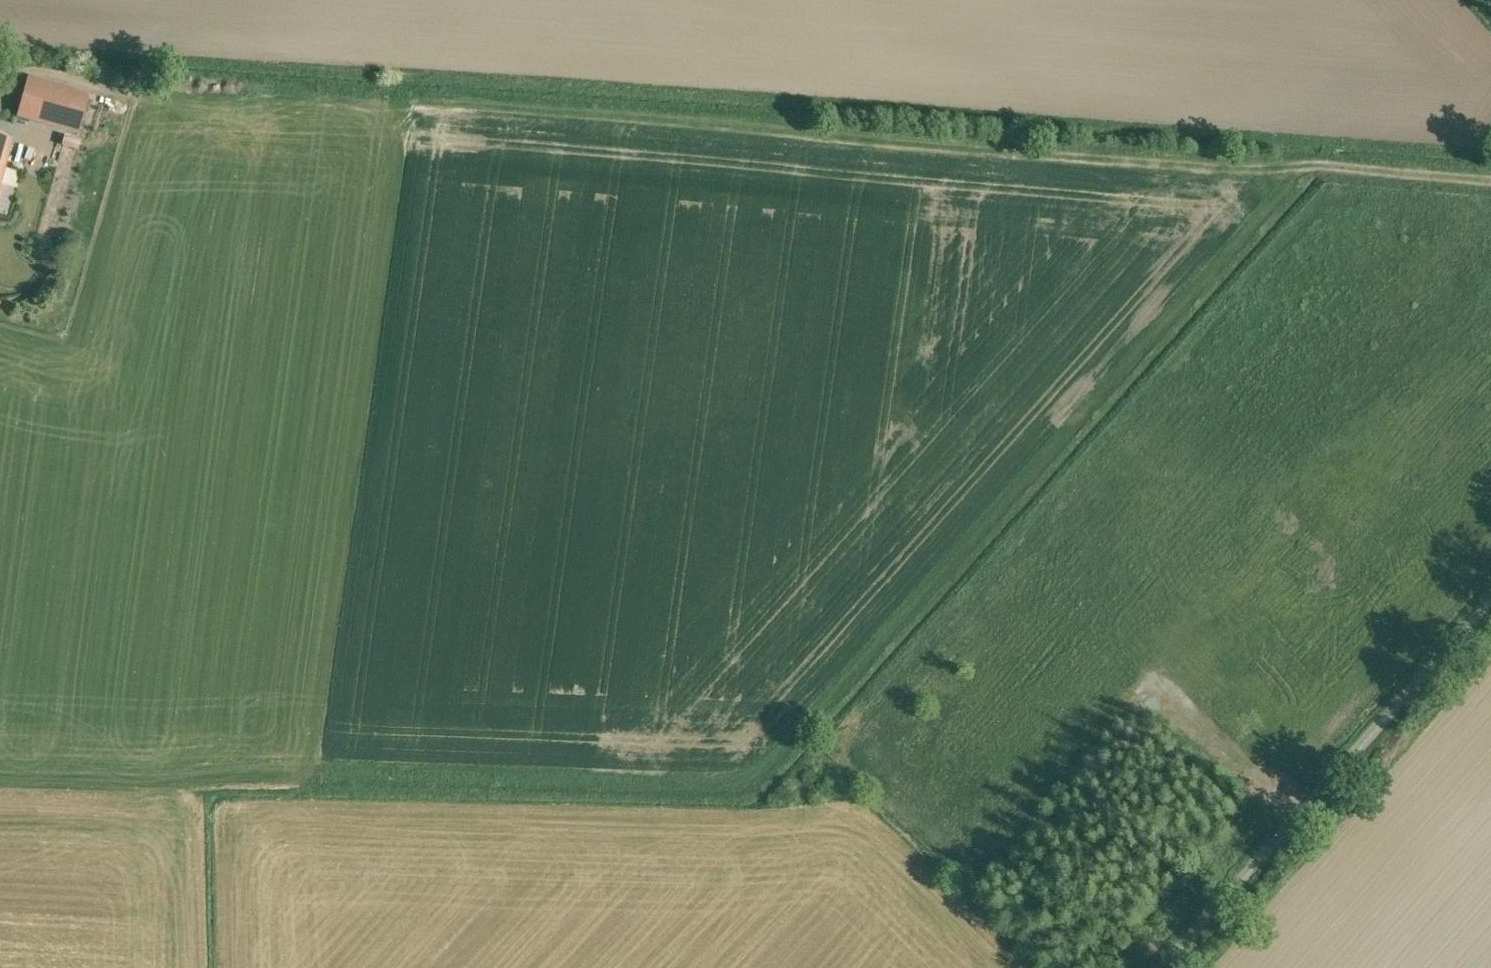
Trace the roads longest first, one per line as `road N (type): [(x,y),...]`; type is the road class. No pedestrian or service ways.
road 1 (unclassified): [(1490,597),(1167,967)]

